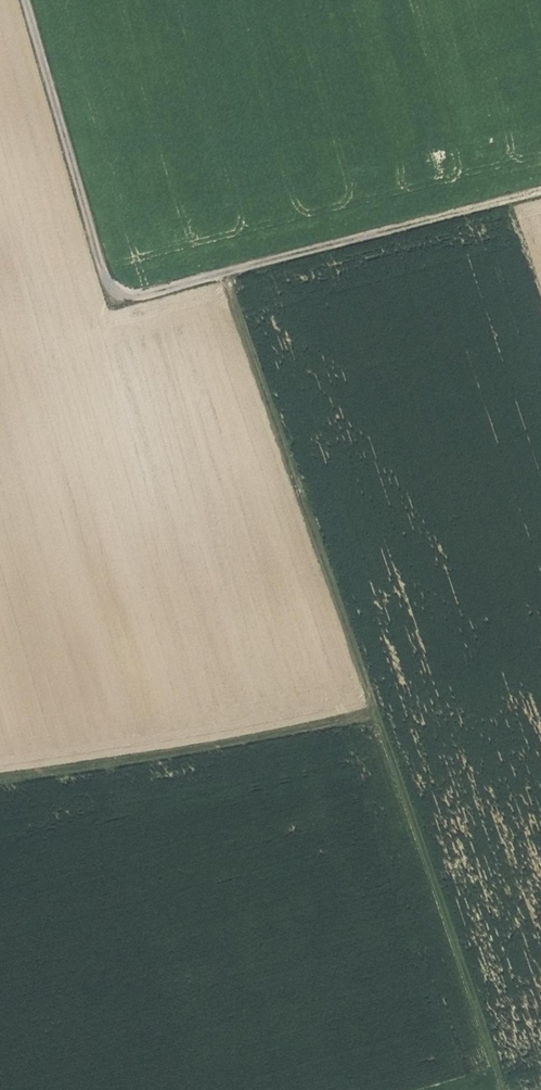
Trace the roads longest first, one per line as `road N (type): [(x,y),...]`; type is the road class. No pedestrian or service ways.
road 1 (track): [(228,271),(506,1089)]
road 2 (track): [(540,192),(131,296),(113,291),(25,0)]
road 3 (track): [(374,711),(173,754),(0,779)]

